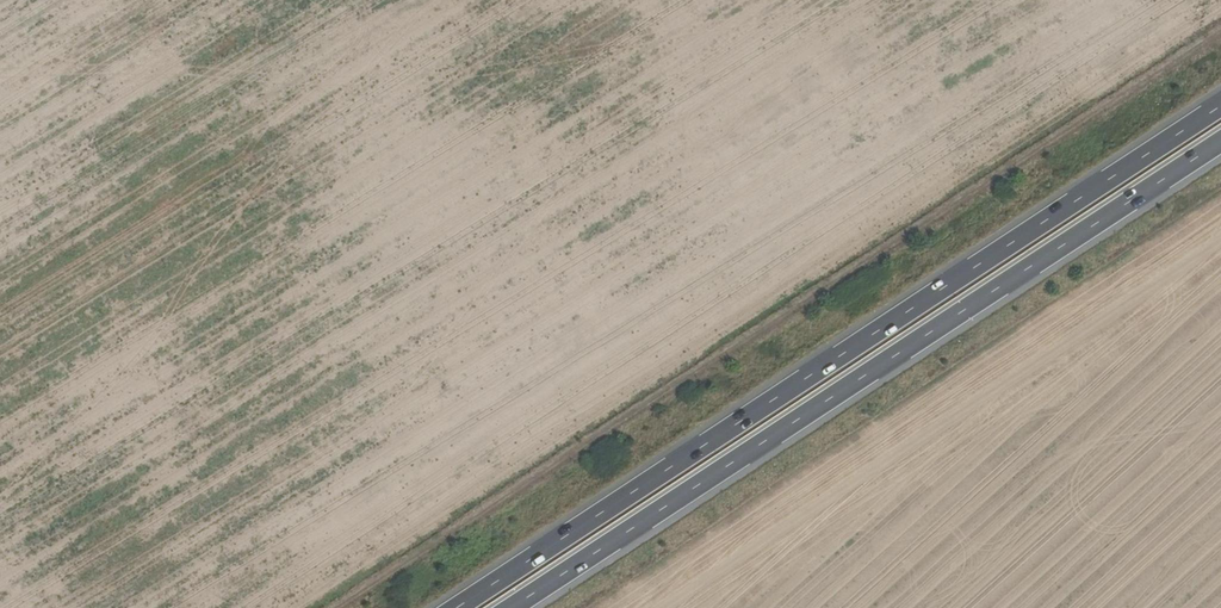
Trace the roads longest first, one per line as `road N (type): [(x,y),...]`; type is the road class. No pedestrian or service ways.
road 1 (track): [(340,607),(1220,33)]
road 2 (trunk): [(1220,105),(451,607)]
road 3 (trunk): [(509,607),(1220,142)]

